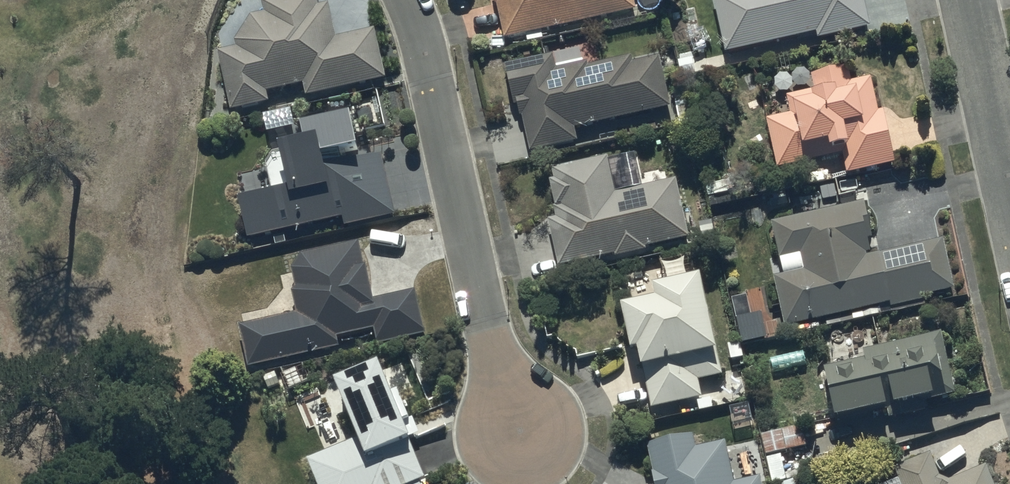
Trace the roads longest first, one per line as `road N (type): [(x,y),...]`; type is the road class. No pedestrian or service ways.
road 1 (residential): [(407,0),(428,56),(515,431)]
road 2 (residential): [(1009,185),(970,0)]

